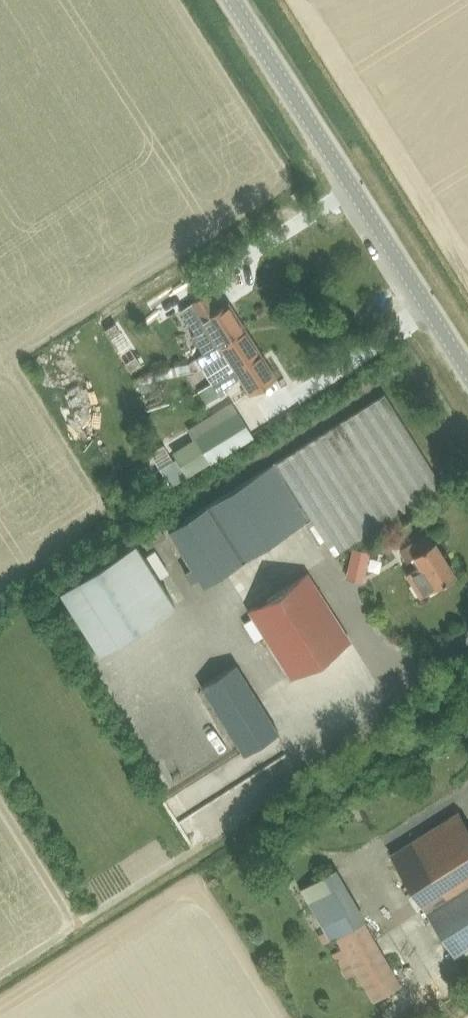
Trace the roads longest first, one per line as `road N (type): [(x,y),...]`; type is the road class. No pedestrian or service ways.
road 1 (unclassified): [(467,374),(232,0)]

